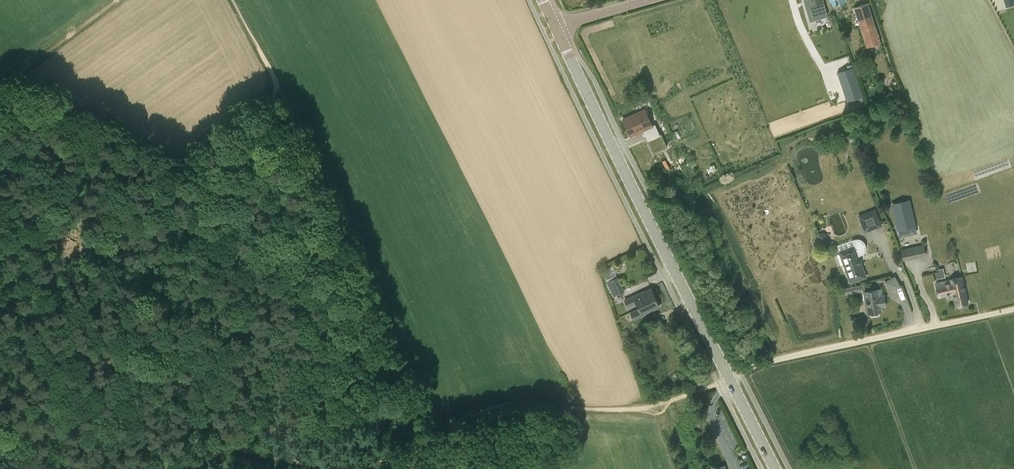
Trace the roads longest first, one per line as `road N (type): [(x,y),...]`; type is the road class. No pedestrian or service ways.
road 1 (secondary): [(776,468),(555,25)]
road 2 (track): [(673,400),(761,364),(1013,309)]
road 3 (track): [(419,458),(448,430),(516,404),(643,408)]
road 4 (track): [(330,468),(235,450),(157,468)]

